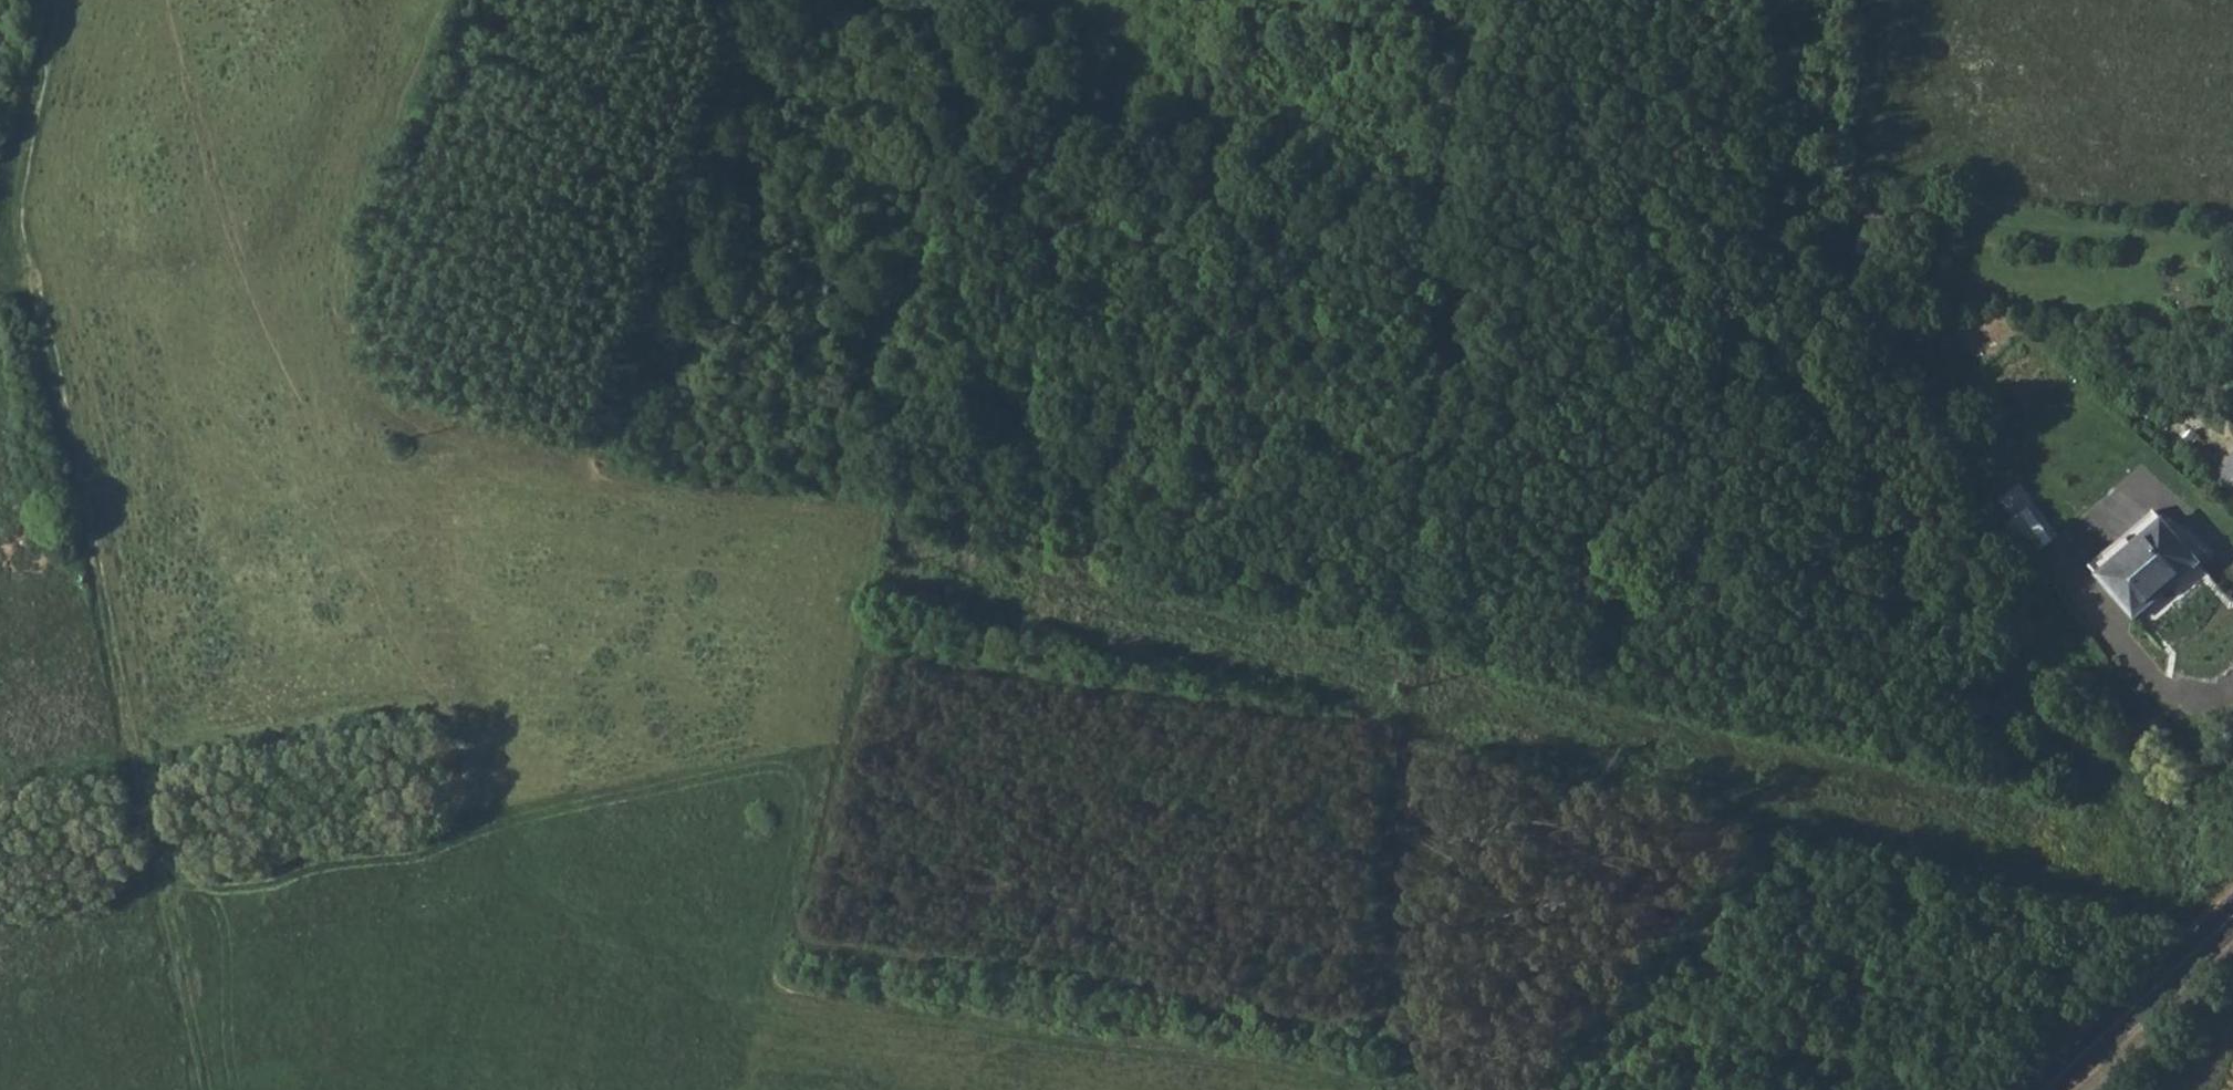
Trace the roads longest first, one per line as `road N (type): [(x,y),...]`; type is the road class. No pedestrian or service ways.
road 1 (track): [(1508,0),(1461,228),(1421,233),(1014,130),(957,12),(930,0)]
road 2 (secondary): [(2232,916),(2043,1089)]

